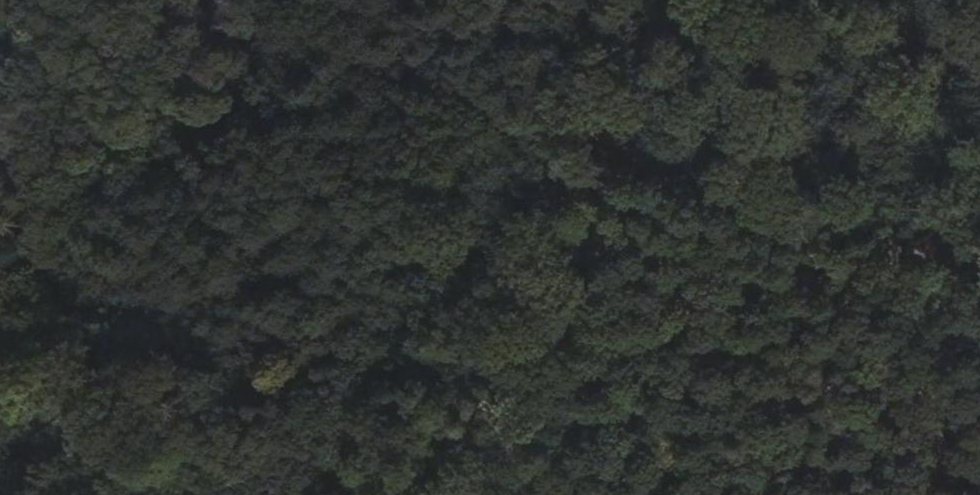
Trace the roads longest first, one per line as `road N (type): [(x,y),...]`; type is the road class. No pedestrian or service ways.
road 1 (track): [(321,494),(681,0)]
road 2 (track): [(183,0),(173,95),(187,183),(202,205),(297,283),(306,328),(348,337),(437,332)]
road 3 (track): [(620,163),(979,263)]

